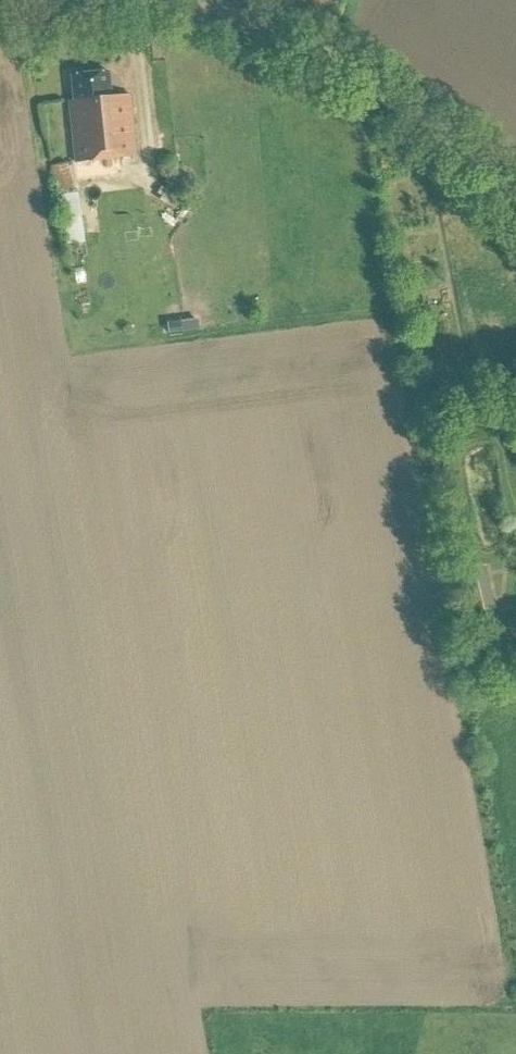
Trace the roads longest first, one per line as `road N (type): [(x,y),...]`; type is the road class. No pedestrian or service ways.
road 1 (tertiary): [(515,199),(413,115),(276,35),(181,8),(0,15)]

